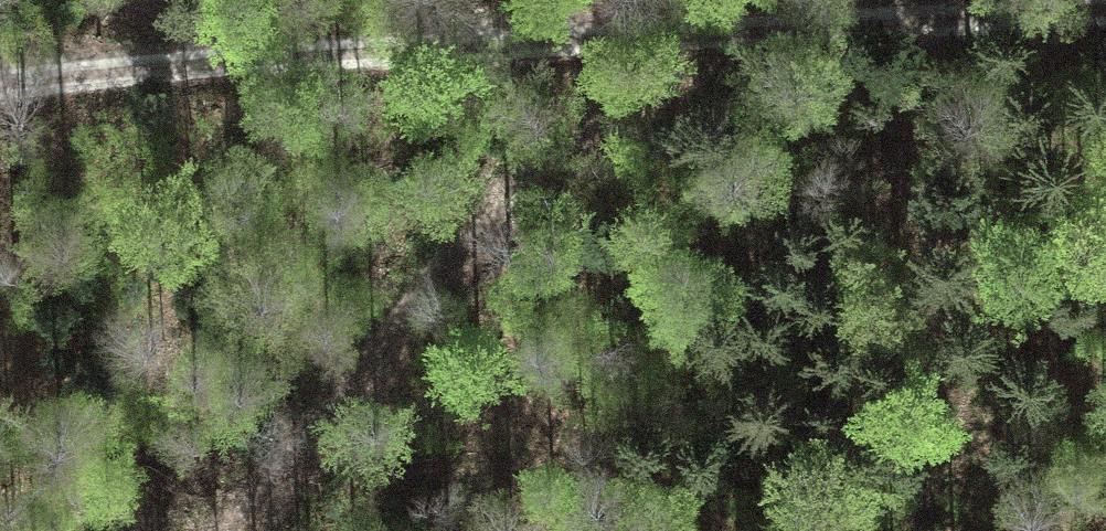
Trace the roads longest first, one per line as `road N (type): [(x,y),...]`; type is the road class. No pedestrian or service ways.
road 1 (track): [(0,89),(1105,7)]
road 2 (track): [(240,530),(469,249),(559,170),(678,90),(730,0)]

